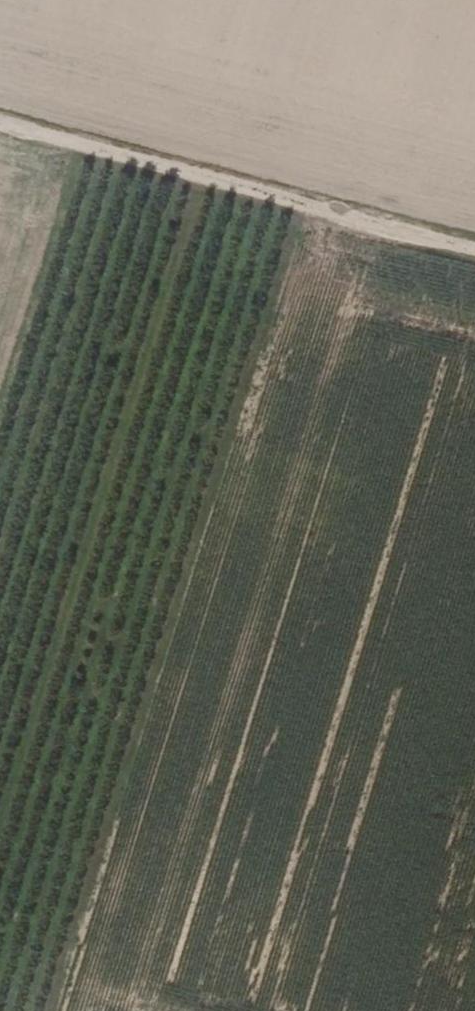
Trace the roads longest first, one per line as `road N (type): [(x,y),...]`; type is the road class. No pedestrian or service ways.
road 1 (track): [(474,247),(0,123)]

